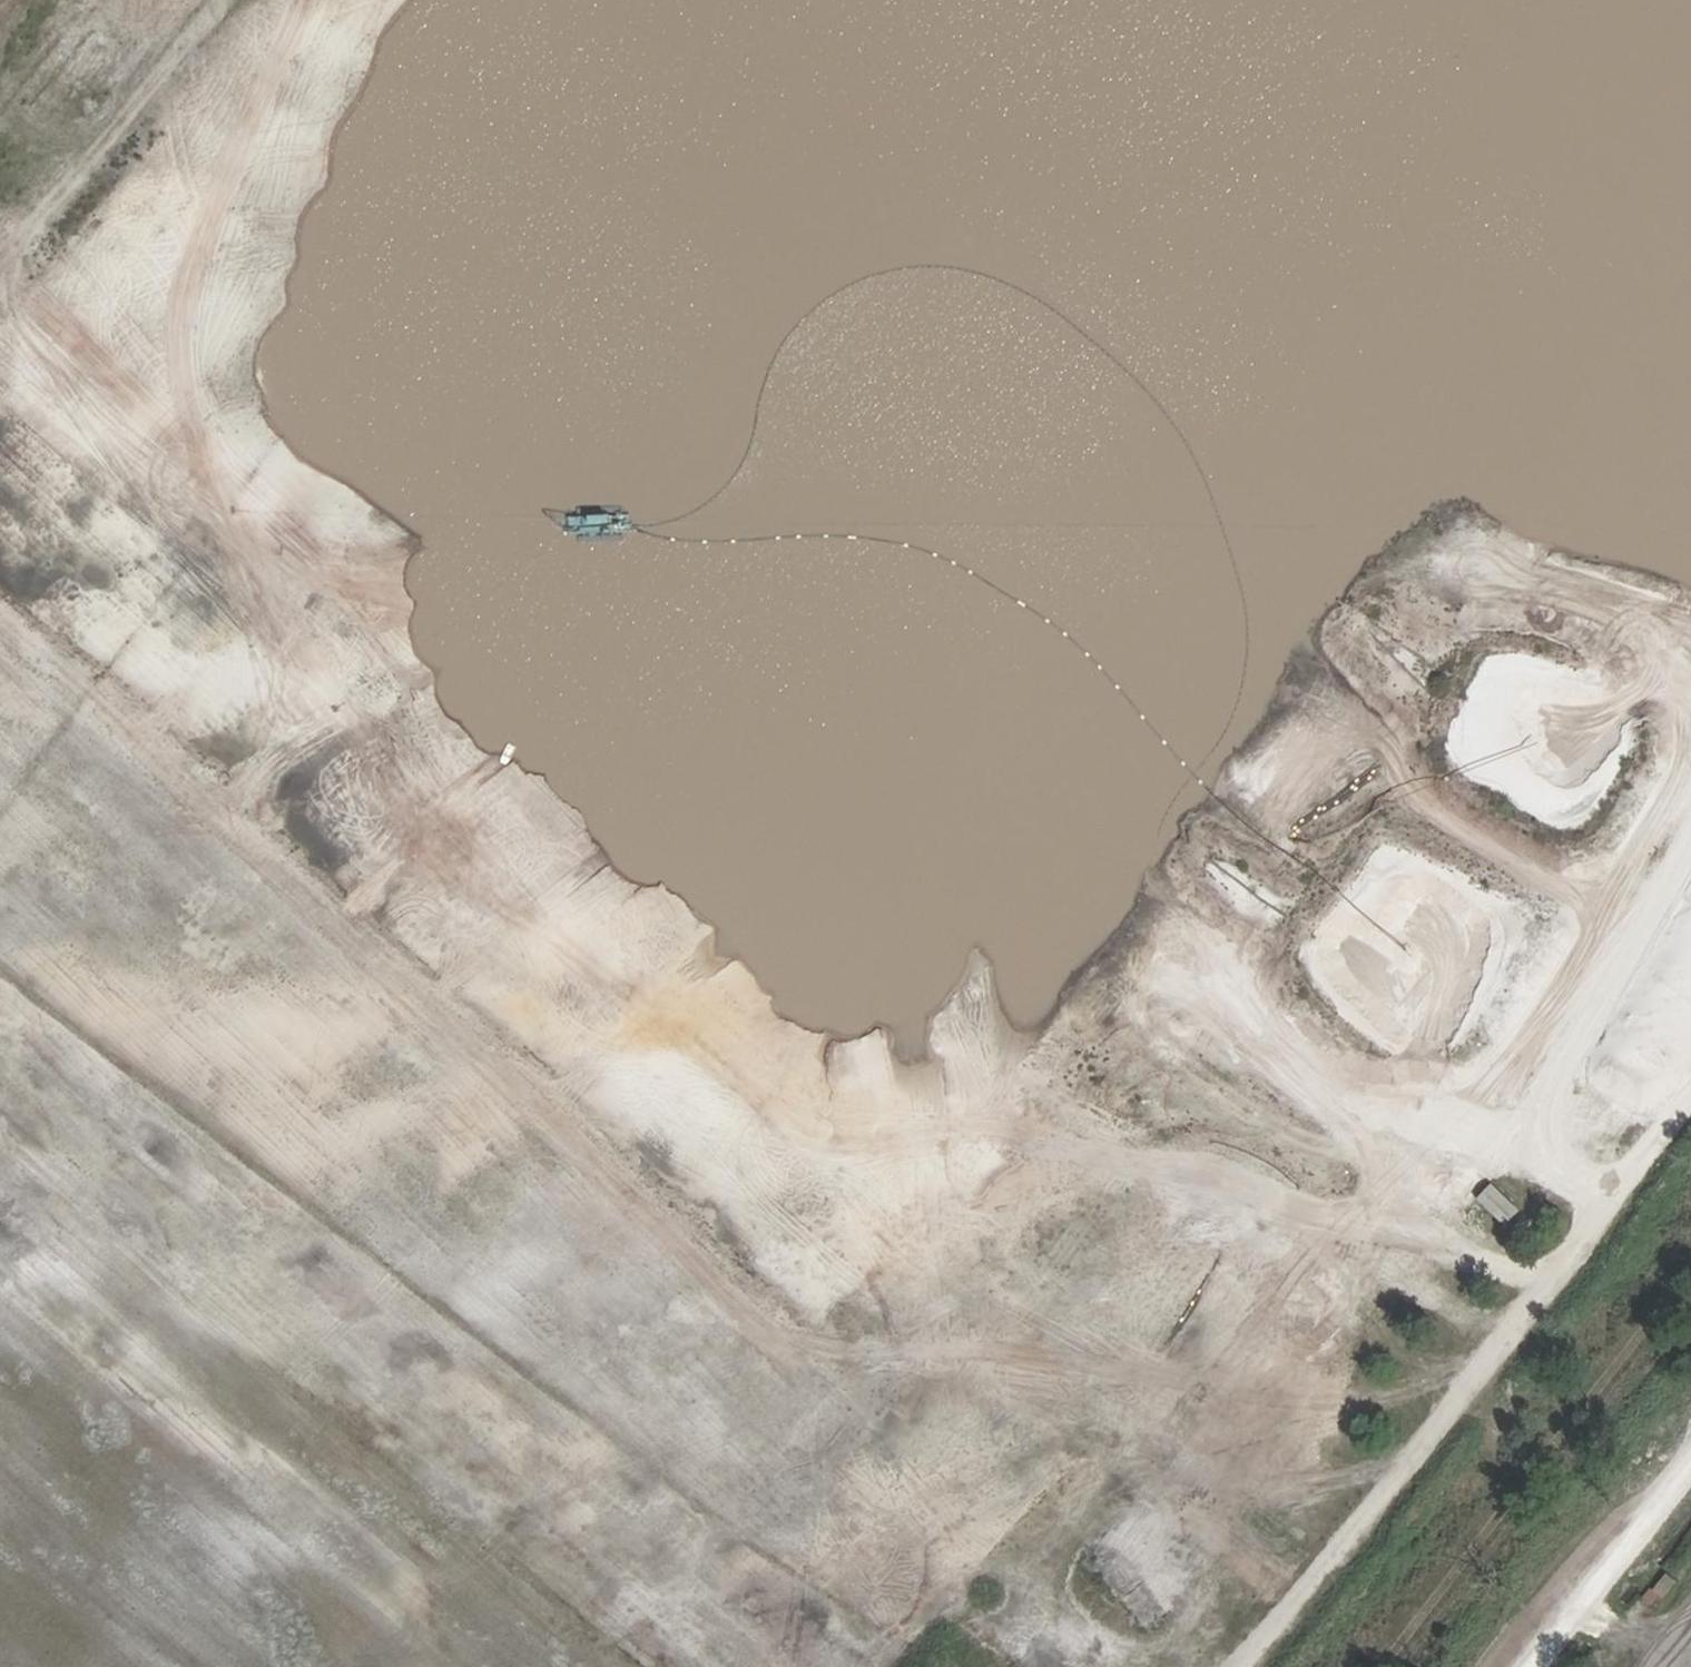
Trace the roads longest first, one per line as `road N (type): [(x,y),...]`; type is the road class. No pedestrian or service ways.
road 1 (track): [(1690,1423),(1502,1666)]

